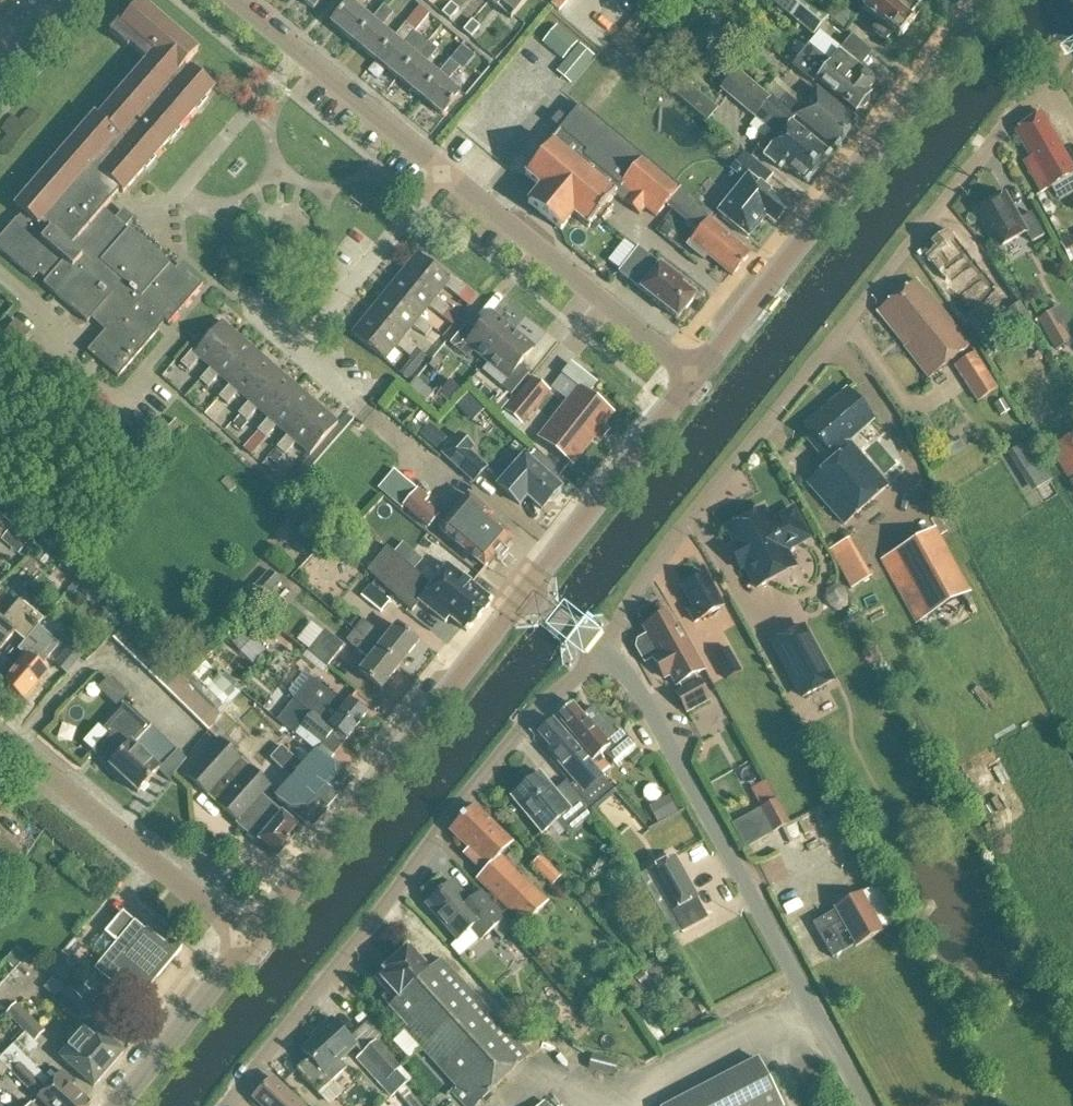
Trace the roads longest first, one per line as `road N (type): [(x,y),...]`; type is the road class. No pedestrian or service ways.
road 1 (unclassified): [(601,654),(674,537),(1051,82)]
road 2 (unclassified): [(231,1105),(524,726),(601,654)]
road 3 (unclassified): [(862,1105),(634,682),(601,654)]
road 4 (tertiary): [(693,378),(993,0)]
road 5 (tertiary): [(250,941),(524,593)]
road 6 (unclassified): [(250,941),(0,738)]
road 7 (unclassified): [(693,378),(447,177)]
road 8 (tertiary): [(524,593),(693,378)]
road 9 (residential): [(301,350),(447,177)]
road 10 (tertiary): [(119,1105),(250,941)]
road 11 (residential): [(172,202),(304,53)]
road 12 (unclassified): [(447,177),(304,53)]

